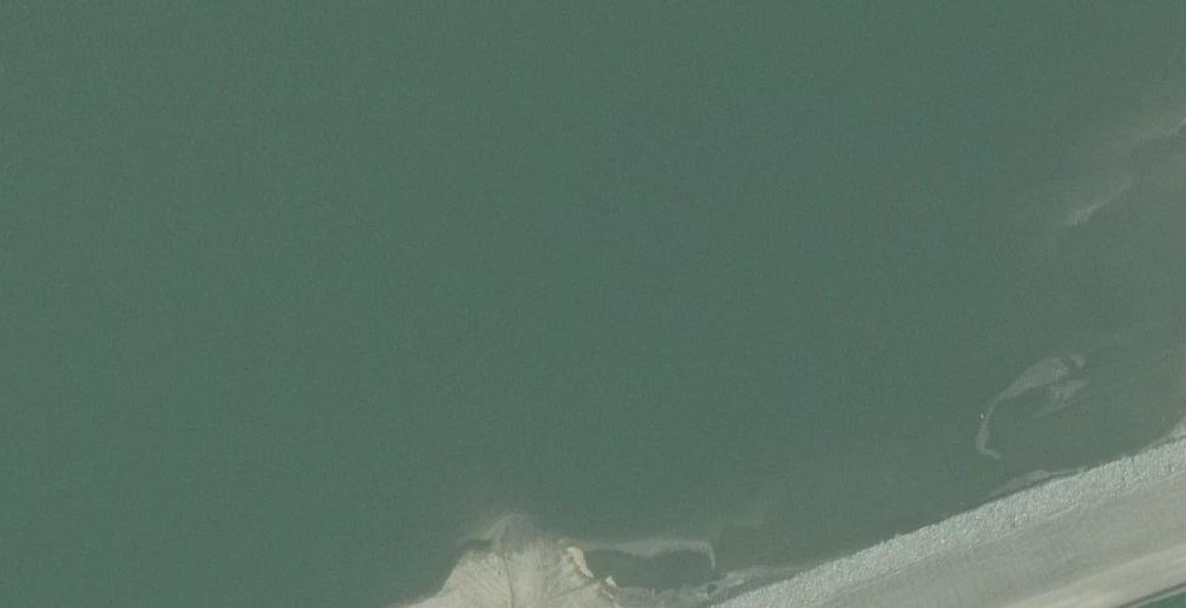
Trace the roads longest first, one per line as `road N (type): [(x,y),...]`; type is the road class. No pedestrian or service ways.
road 1 (track): [(1185,474),(814,607)]

